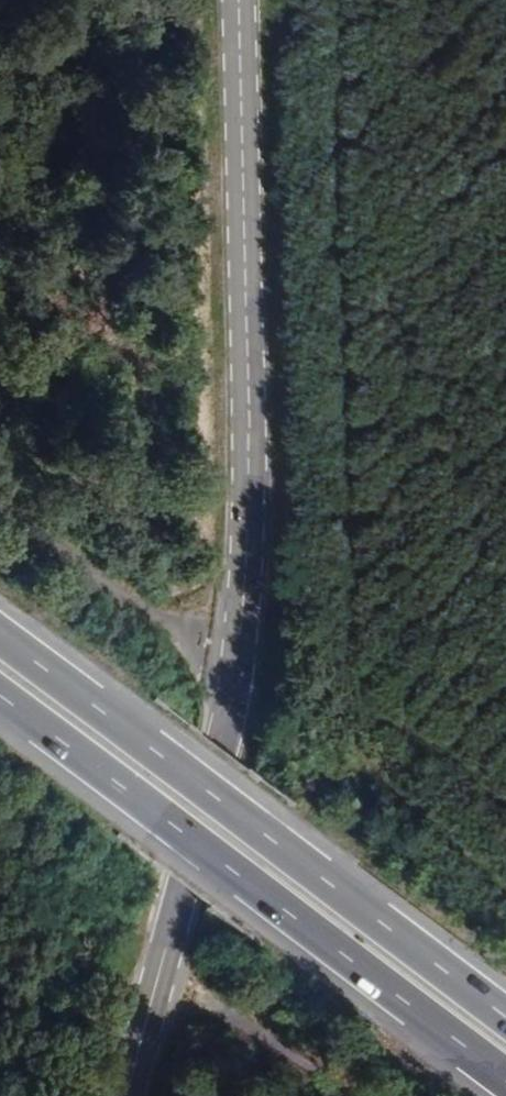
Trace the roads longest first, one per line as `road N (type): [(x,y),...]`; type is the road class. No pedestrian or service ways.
road 1 (tertiary): [(237,0),(248,430),(241,659),(230,733),(128,1095)]
road 2 (motorway): [(505,1013),(0,631)]
road 3 (motorway): [(0,703),(505,1080)]
road 4 (track): [(241,659),(137,613),(0,497)]
road 5 (track): [(358,1095),(163,959)]

